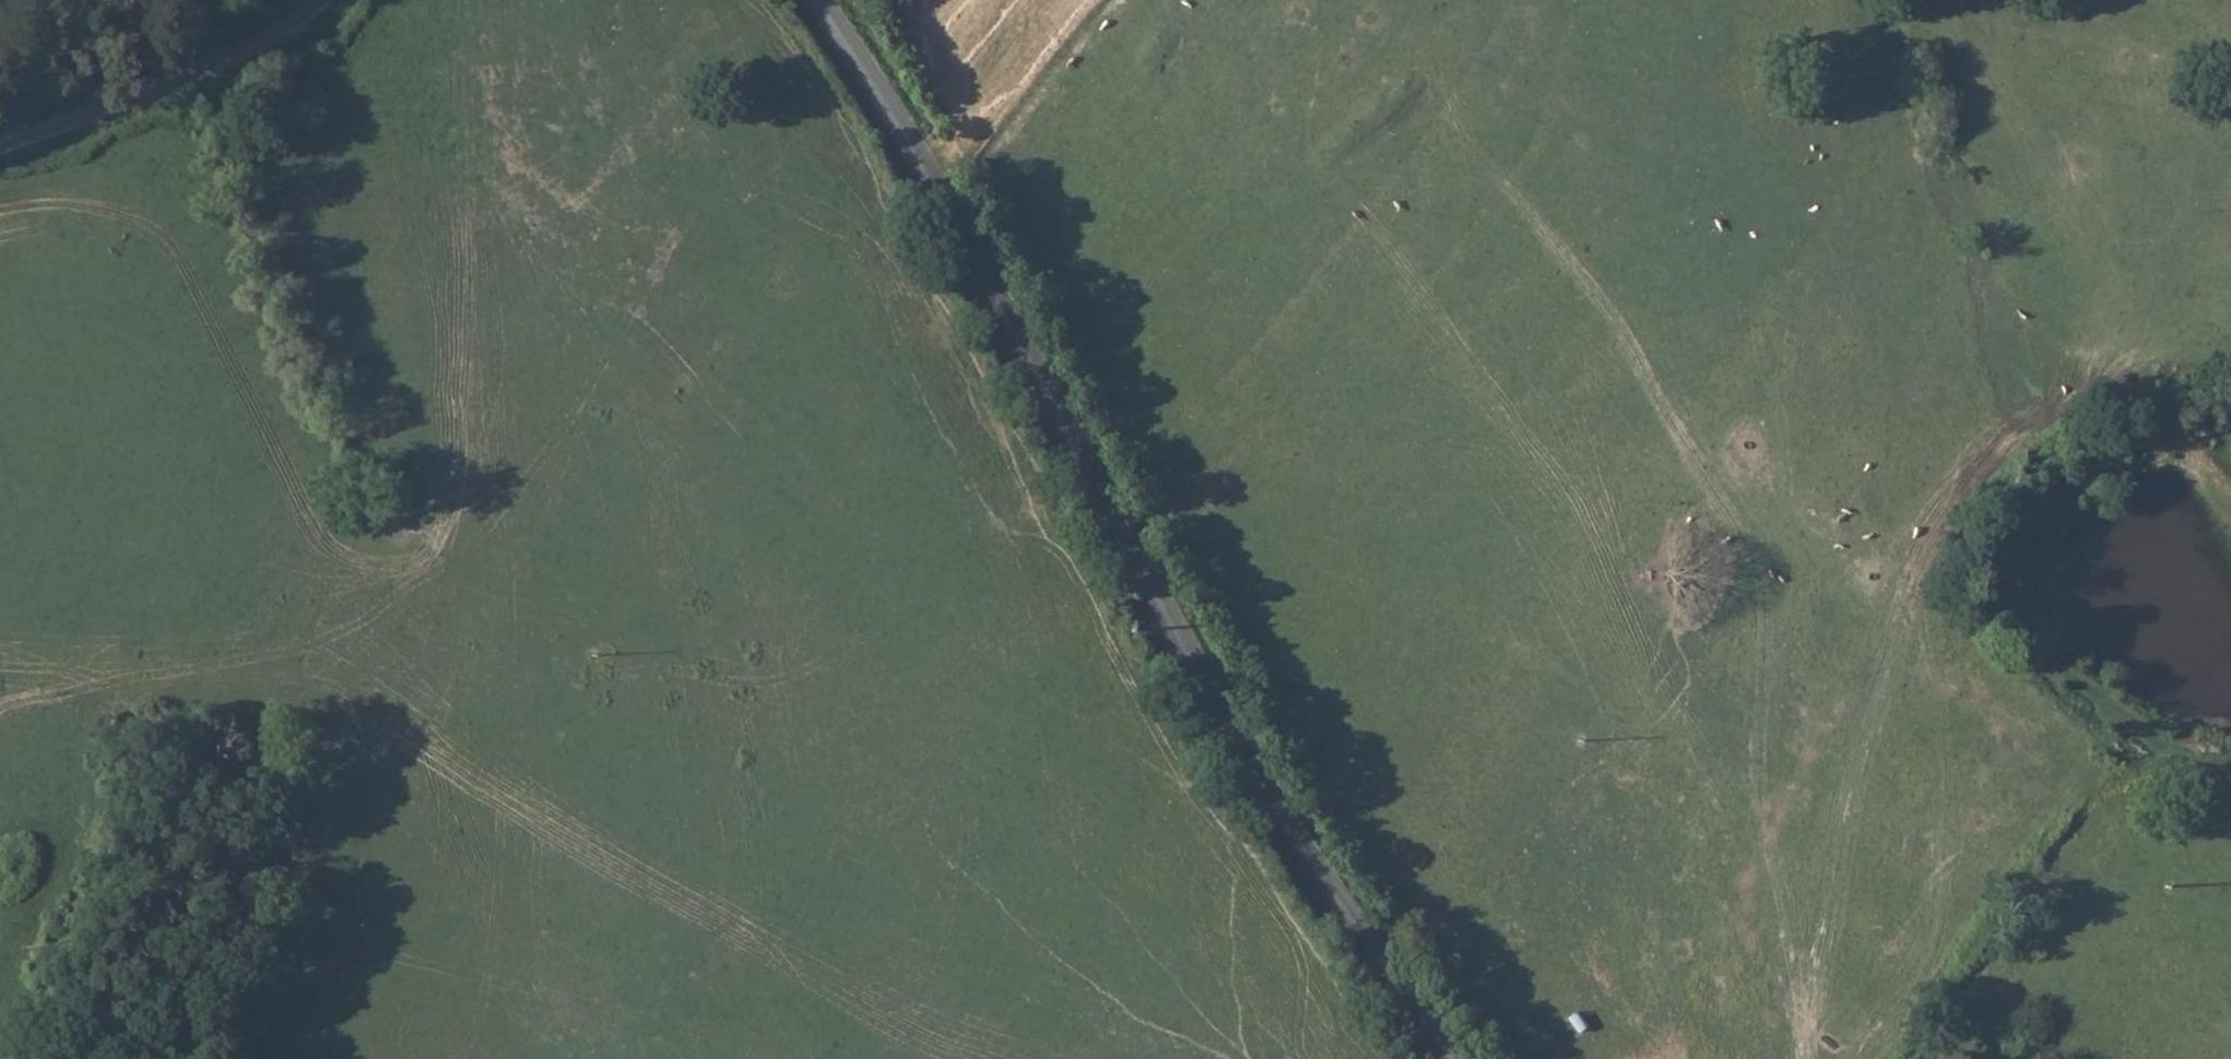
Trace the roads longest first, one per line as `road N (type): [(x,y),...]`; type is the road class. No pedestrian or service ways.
road 1 (unclassified): [(811,0),(867,77),(999,300),(1273,808),(1453,1058)]
road 2 (unclassified): [(315,0),(232,54),(0,145)]

